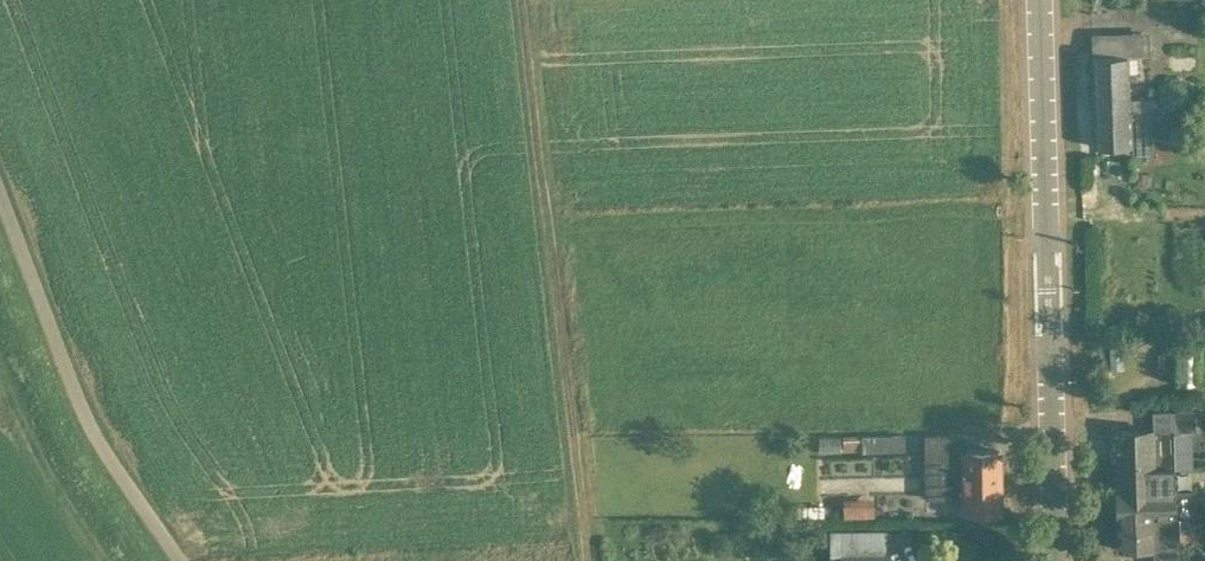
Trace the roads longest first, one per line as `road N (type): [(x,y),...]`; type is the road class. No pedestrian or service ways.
road 1 (track): [(590,560),(526,0)]
road 2 (tertiary): [(1050,560),(1035,0)]
road 3 (unclassified): [(183,560),(88,399),(0,174)]

